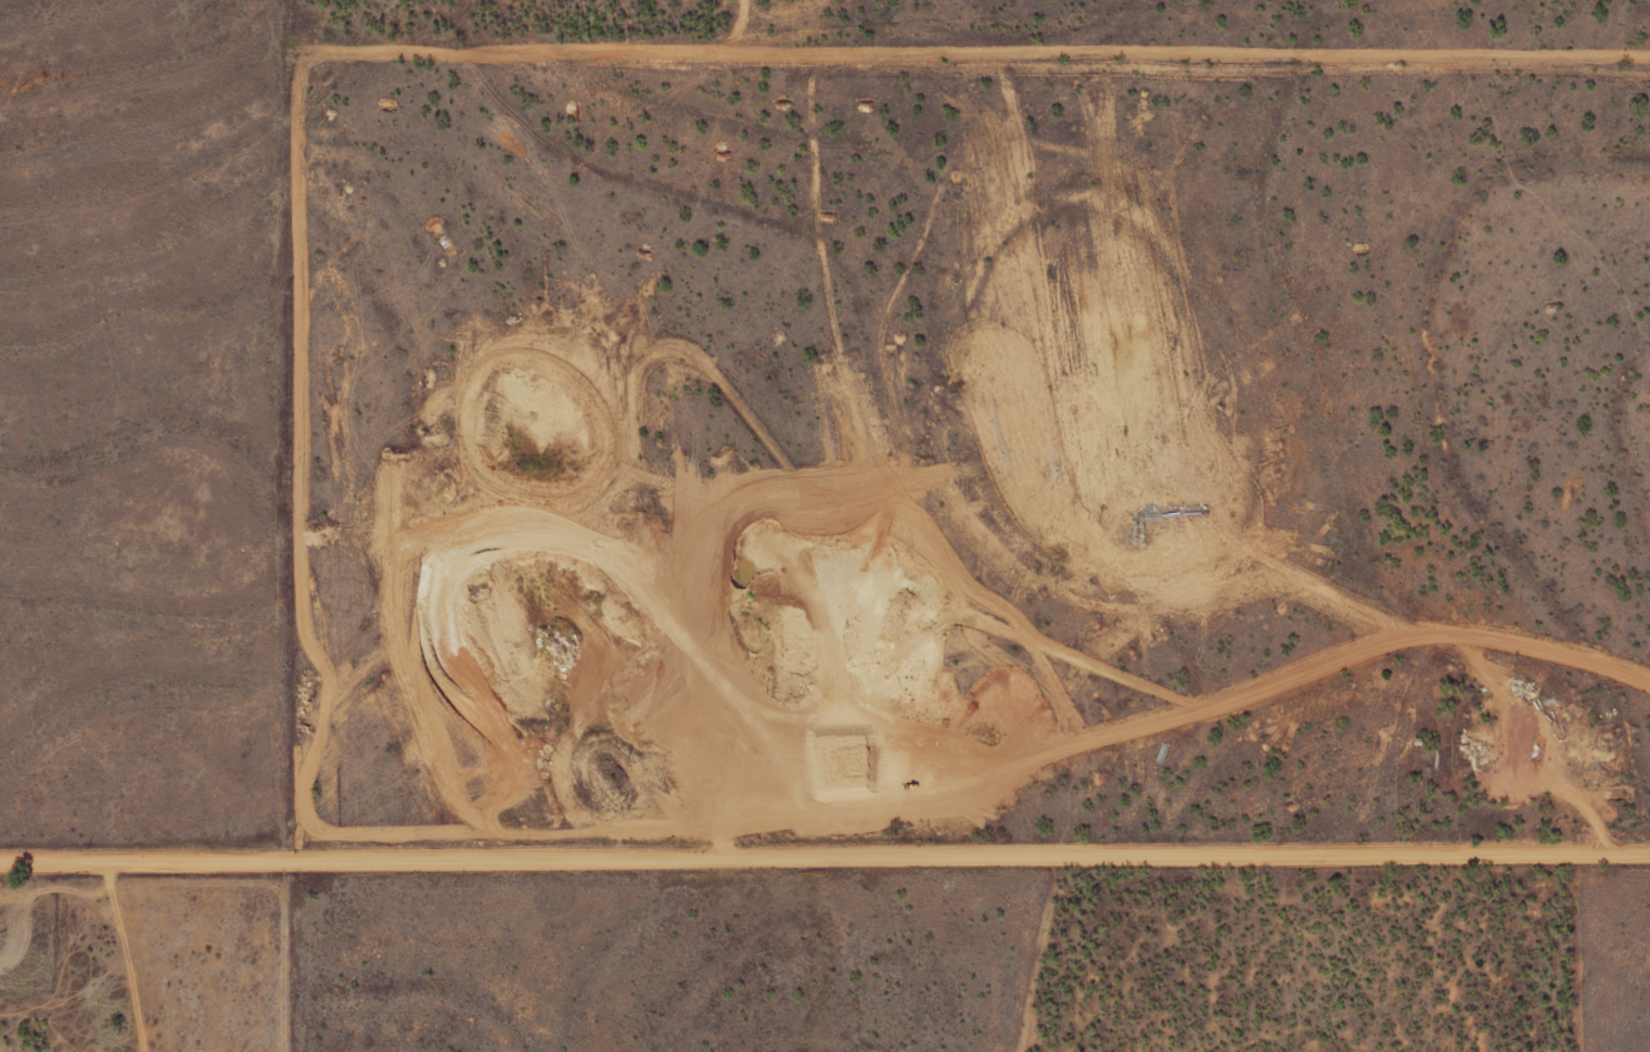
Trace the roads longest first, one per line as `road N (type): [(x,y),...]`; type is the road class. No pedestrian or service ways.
road 1 (residential): [(1649,851),(0,859)]
road 2 (residential): [(131,858),(102,975),(87,1004),(0,1001)]

